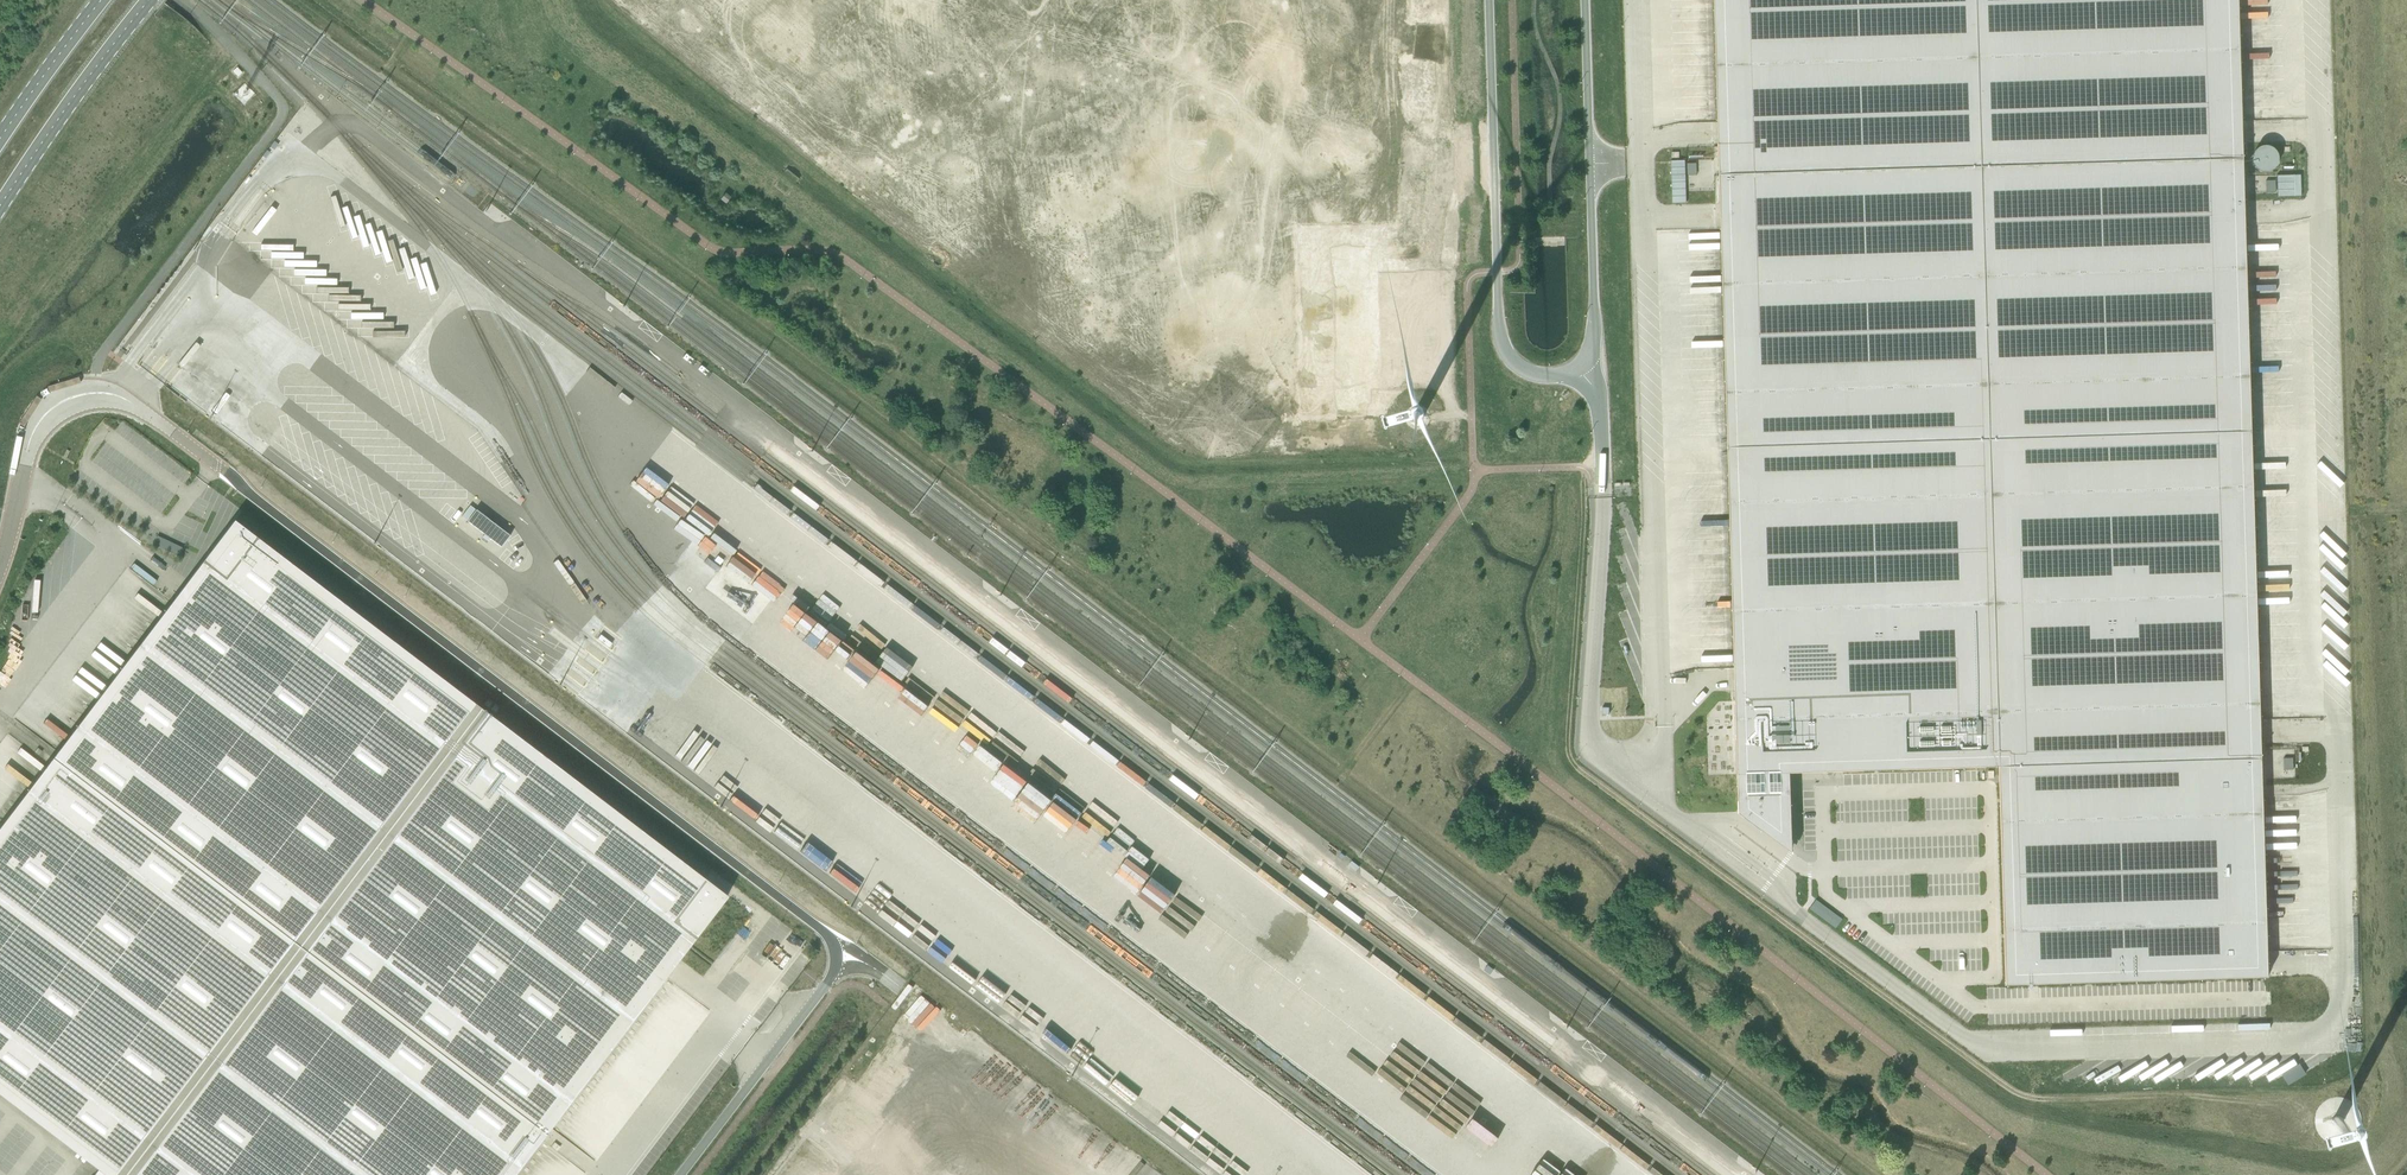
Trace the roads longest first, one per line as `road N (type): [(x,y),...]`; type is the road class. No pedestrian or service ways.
road 1 (unclassified): [(0,562),(39,423),(82,396),(124,399),(852,950)]
road 2 (unclassified): [(1489,0),(1500,333),(1521,369),(1539,375),(1580,366),(1595,330),(1585,0)]
road 3 (unclassified): [(681,1174),(852,950)]
road 4 (primary): [(0,214),(155,0)]
road 5 (primary): [(108,0),(0,148)]

